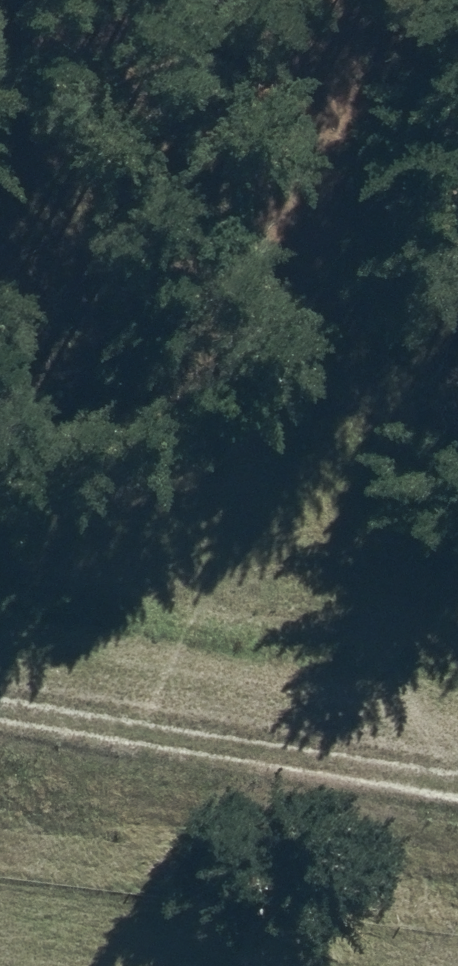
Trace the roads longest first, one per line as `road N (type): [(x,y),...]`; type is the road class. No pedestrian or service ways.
road 1 (track): [(310,486),(330,344),(294,0)]
road 2 (track): [(457,509),(0,439)]
road 3 (track): [(0,655),(457,723)]

